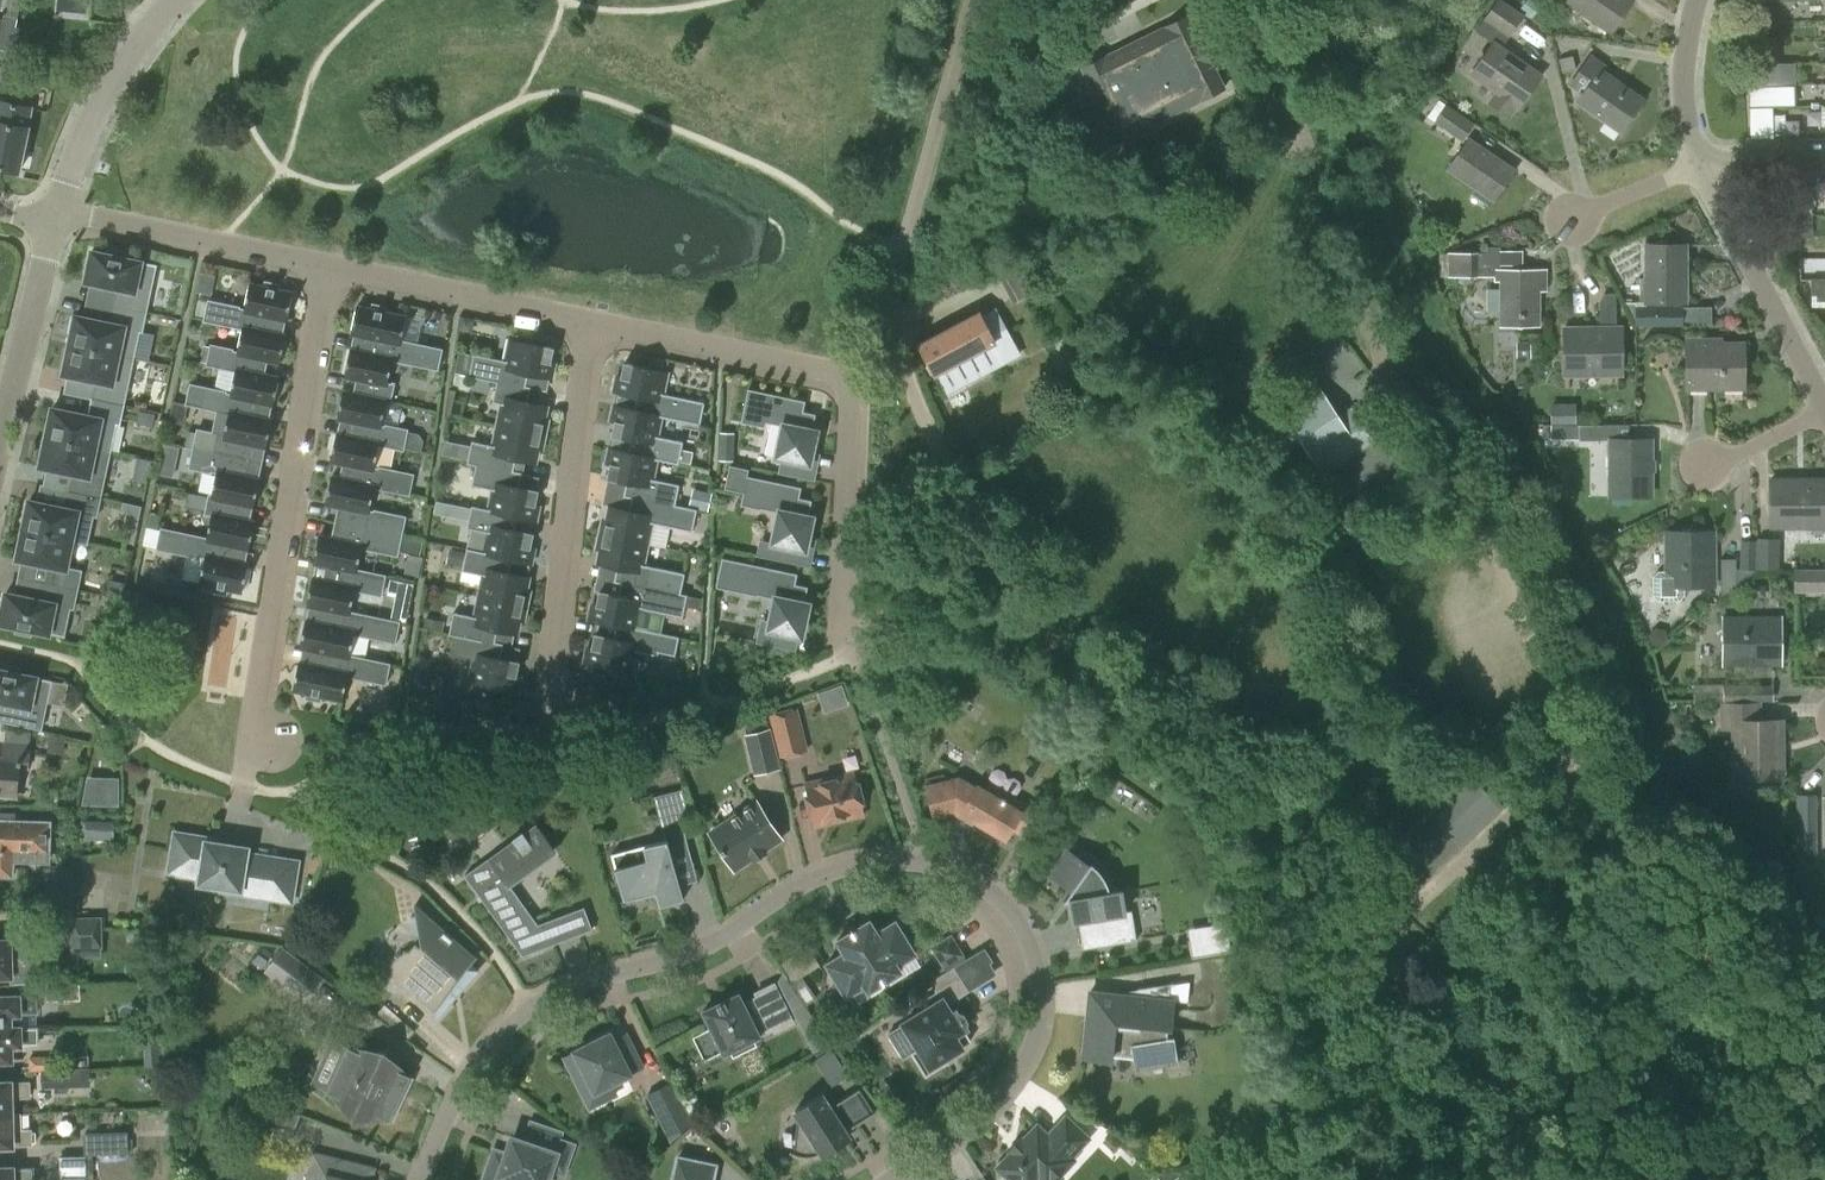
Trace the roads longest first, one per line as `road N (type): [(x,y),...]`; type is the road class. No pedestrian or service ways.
road 1 (track): [(968,0),(888,276),(899,364),(928,438),(989,557),(1050,640),(1403,970),(1511,1090),(1513,1131),(1493,1179)]
road 2 (residential): [(1582,785),(1480,498),(1389,370),(1360,302),(1255,0)]
road 3 (residential): [(1030,929),(1000,890),(923,850),(819,865),(698,946),(588,981),(512,1021),(463,1088),(423,1179)]
road 4 (residential): [(597,327),(854,384),(841,544),(851,654)]
road 5 (residential): [(329,268),(243,787)]
road 6 (residential): [(597,327),(549,704),(566,717)]
road 7 (residential): [(876,1179),(989,1104),(1025,1067),(1043,1023),(1030,929)]
road 8 (residential): [(329,268),(597,327)]
road 9 (residential): [(64,209),(329,268)]
road 10 (residential): [(1824,406),(1703,169)]
road 11 (residential): [(64,209),(118,70),(177,0)]
road 12 (residential): [(0,450),(57,232)]
road 13 (residential): [(1703,169),(1684,66),(1698,0)]
road 14 (residential): [(1572,220),(1703,169)]
road 15 (residential): [(1711,472),(1824,411)]
road 16 (residential): [(1703,169),(1752,159),(1824,159)]

